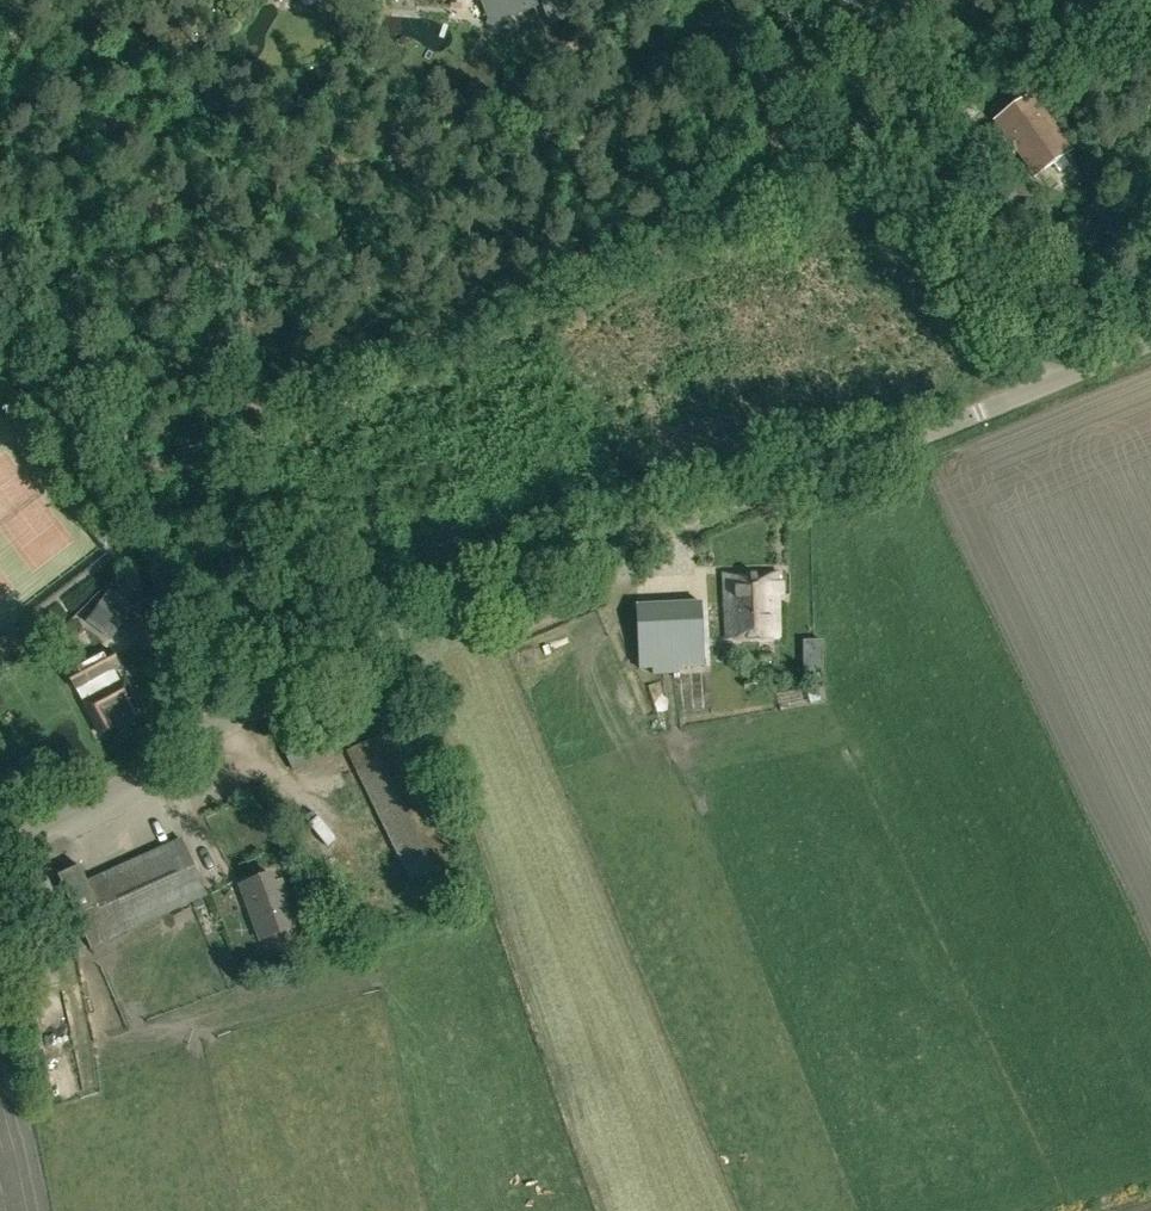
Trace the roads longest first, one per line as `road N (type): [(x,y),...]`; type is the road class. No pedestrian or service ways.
road 1 (unclassified): [(0,846),(205,736),(1150,337)]

